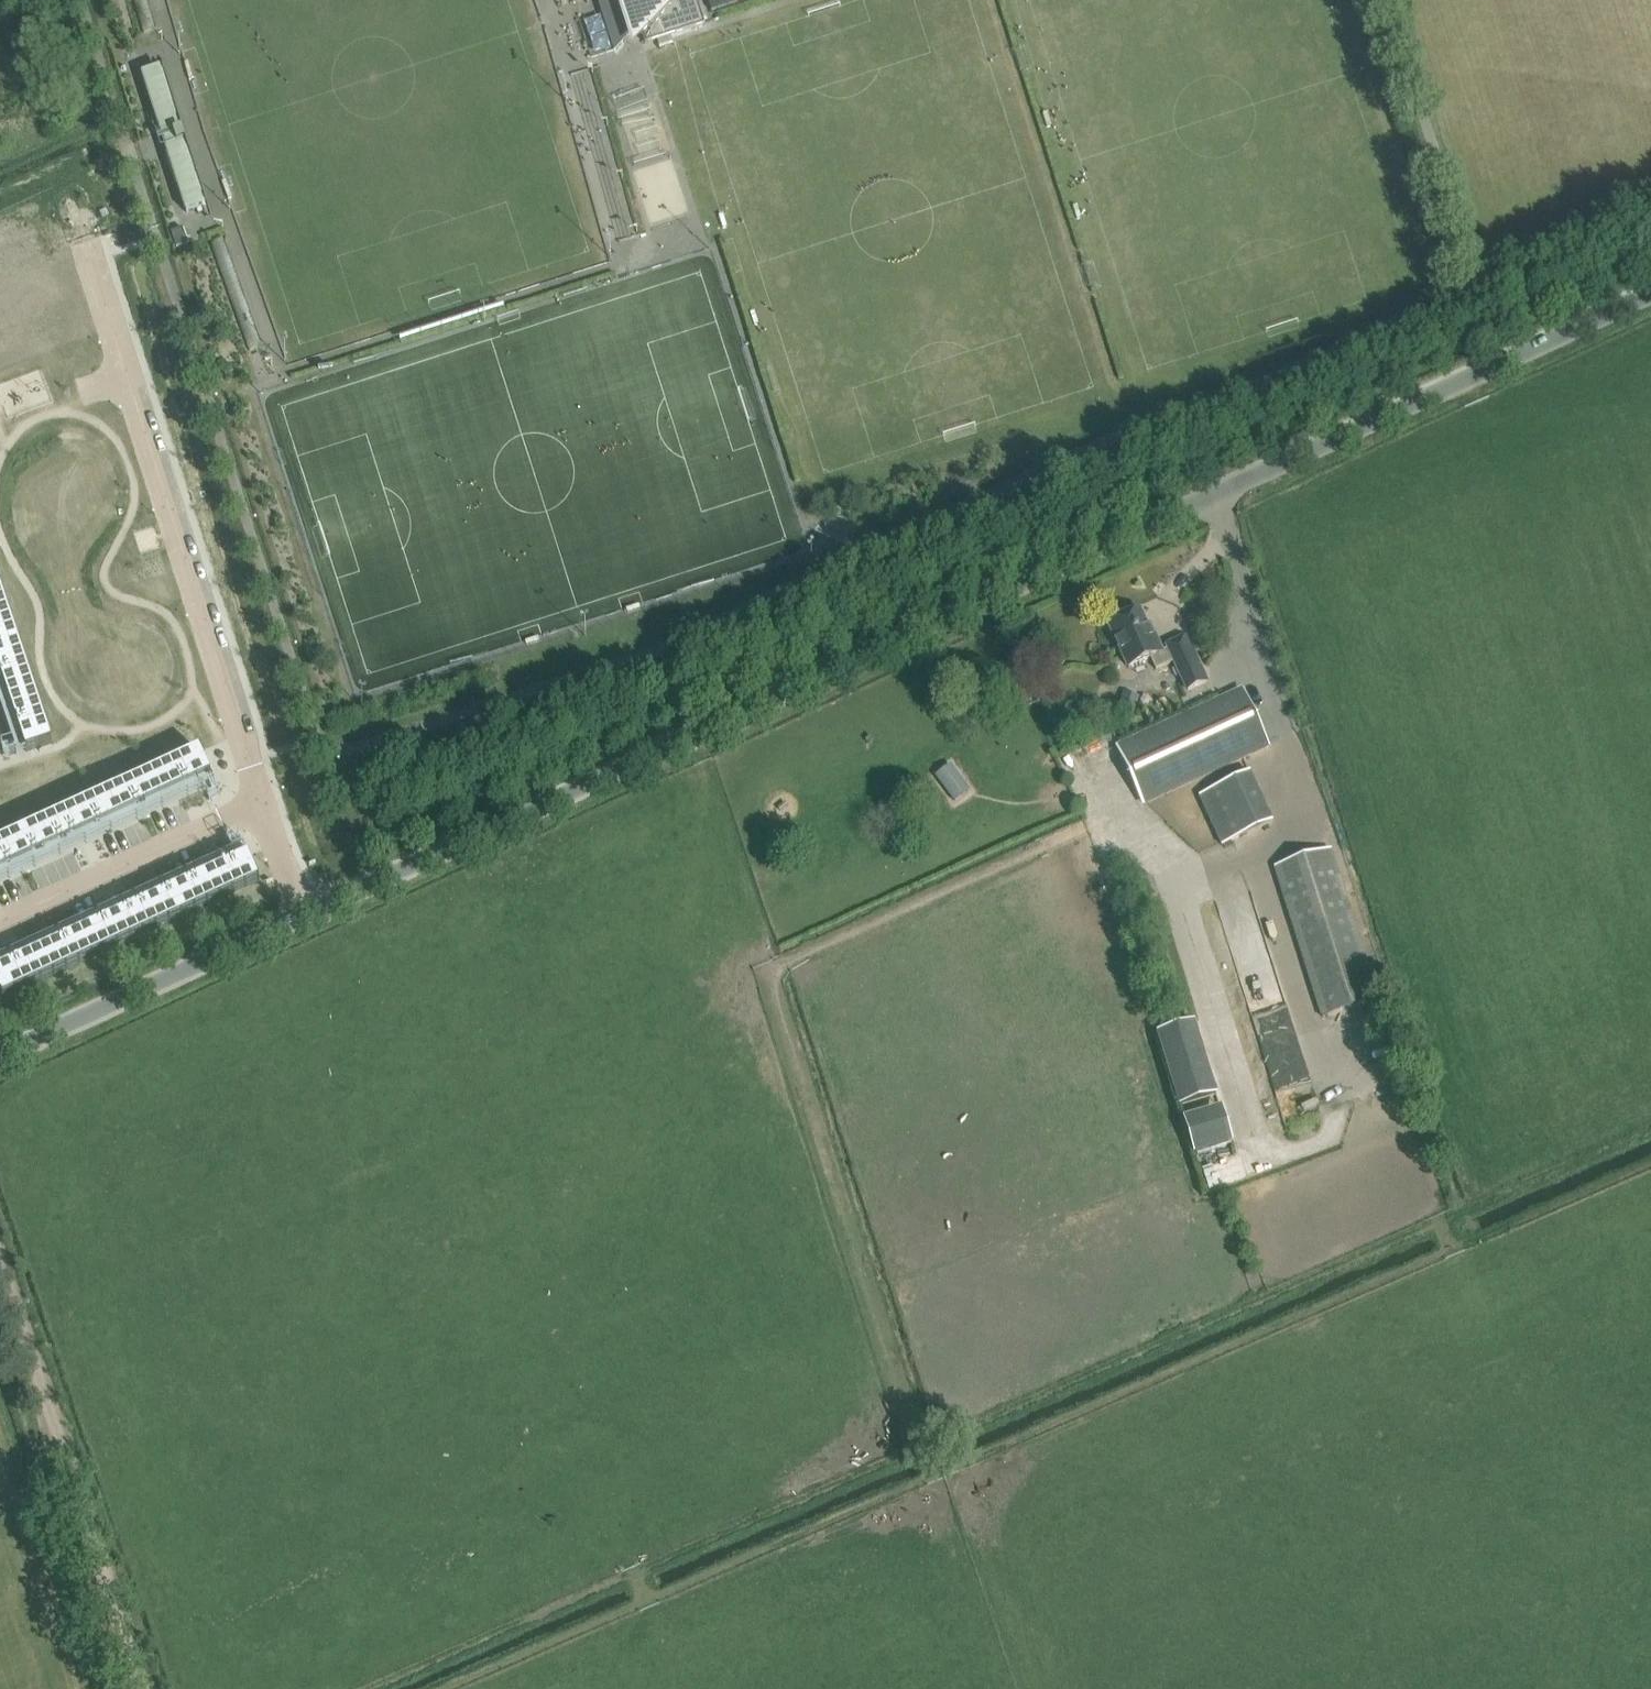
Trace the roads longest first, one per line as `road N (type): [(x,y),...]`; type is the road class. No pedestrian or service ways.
road 1 (unclassified): [(303,905),(1650,284)]
road 2 (residential): [(271,806),(94,253)]
road 3 (track): [(0,1278),(139,1688)]
road 4 (unclassified): [(0,1044),(303,905)]
road 5 (residential): [(0,924),(271,806)]

